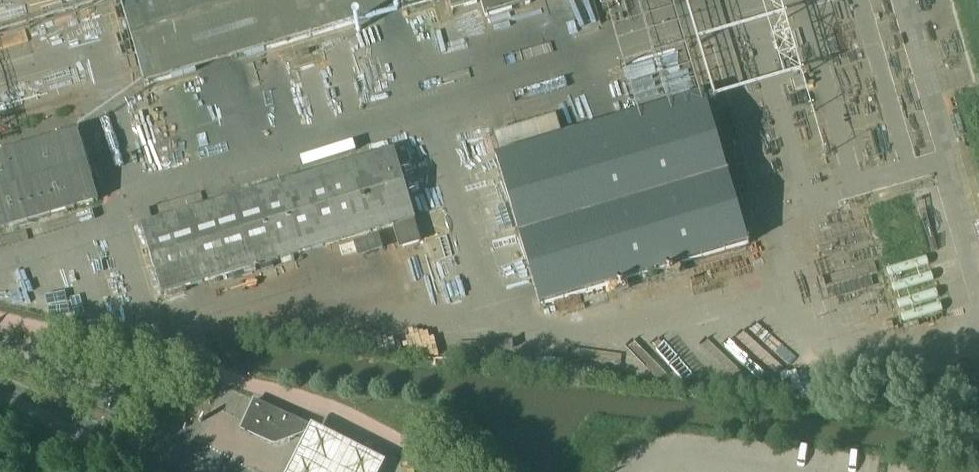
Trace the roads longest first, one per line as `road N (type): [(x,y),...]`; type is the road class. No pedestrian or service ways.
road 1 (tertiary): [(240,471),(0,354)]
road 2 (tertiary): [(0,382),(176,471)]

